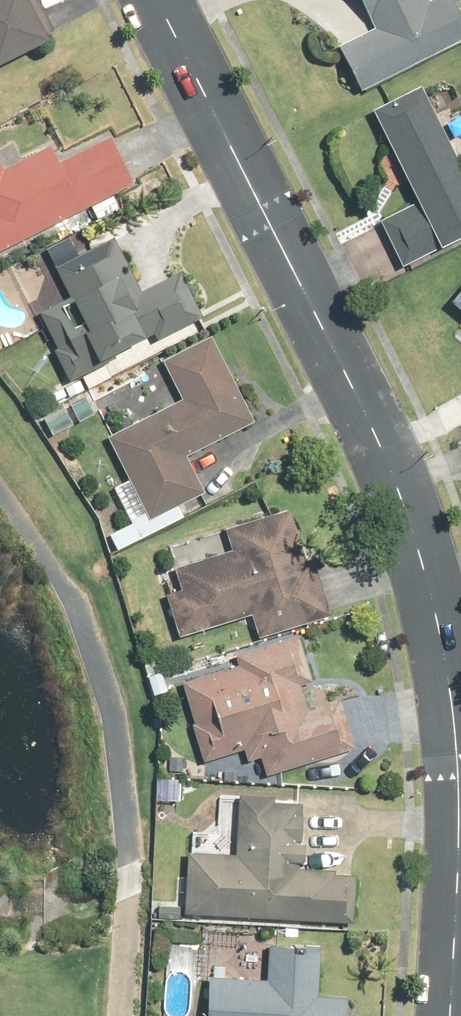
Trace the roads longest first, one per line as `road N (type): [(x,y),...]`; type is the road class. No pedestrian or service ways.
road 1 (tertiary): [(449,1015),(457,768),(450,686),(417,546),(376,437),(157,0)]

